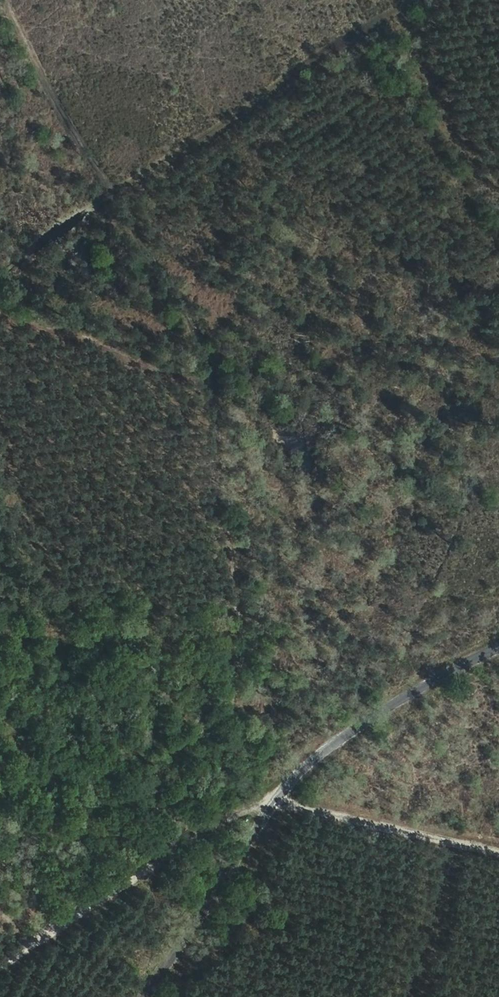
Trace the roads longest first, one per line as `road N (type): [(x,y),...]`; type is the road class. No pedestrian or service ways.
road 1 (track): [(0,314),(87,336),(212,382),(226,413),(223,477),(246,623),(240,667),(169,791),(177,817),(218,859),(226,885)]
road 2 (residential): [(498,657),(401,704),(299,777),(152,996)]
road 3 (track): [(0,973),(299,777)]
road 4 (track): [(212,382),(178,278),(124,205),(105,194),(0,266)]
road 5 (track): [(283,800),(498,849)]

